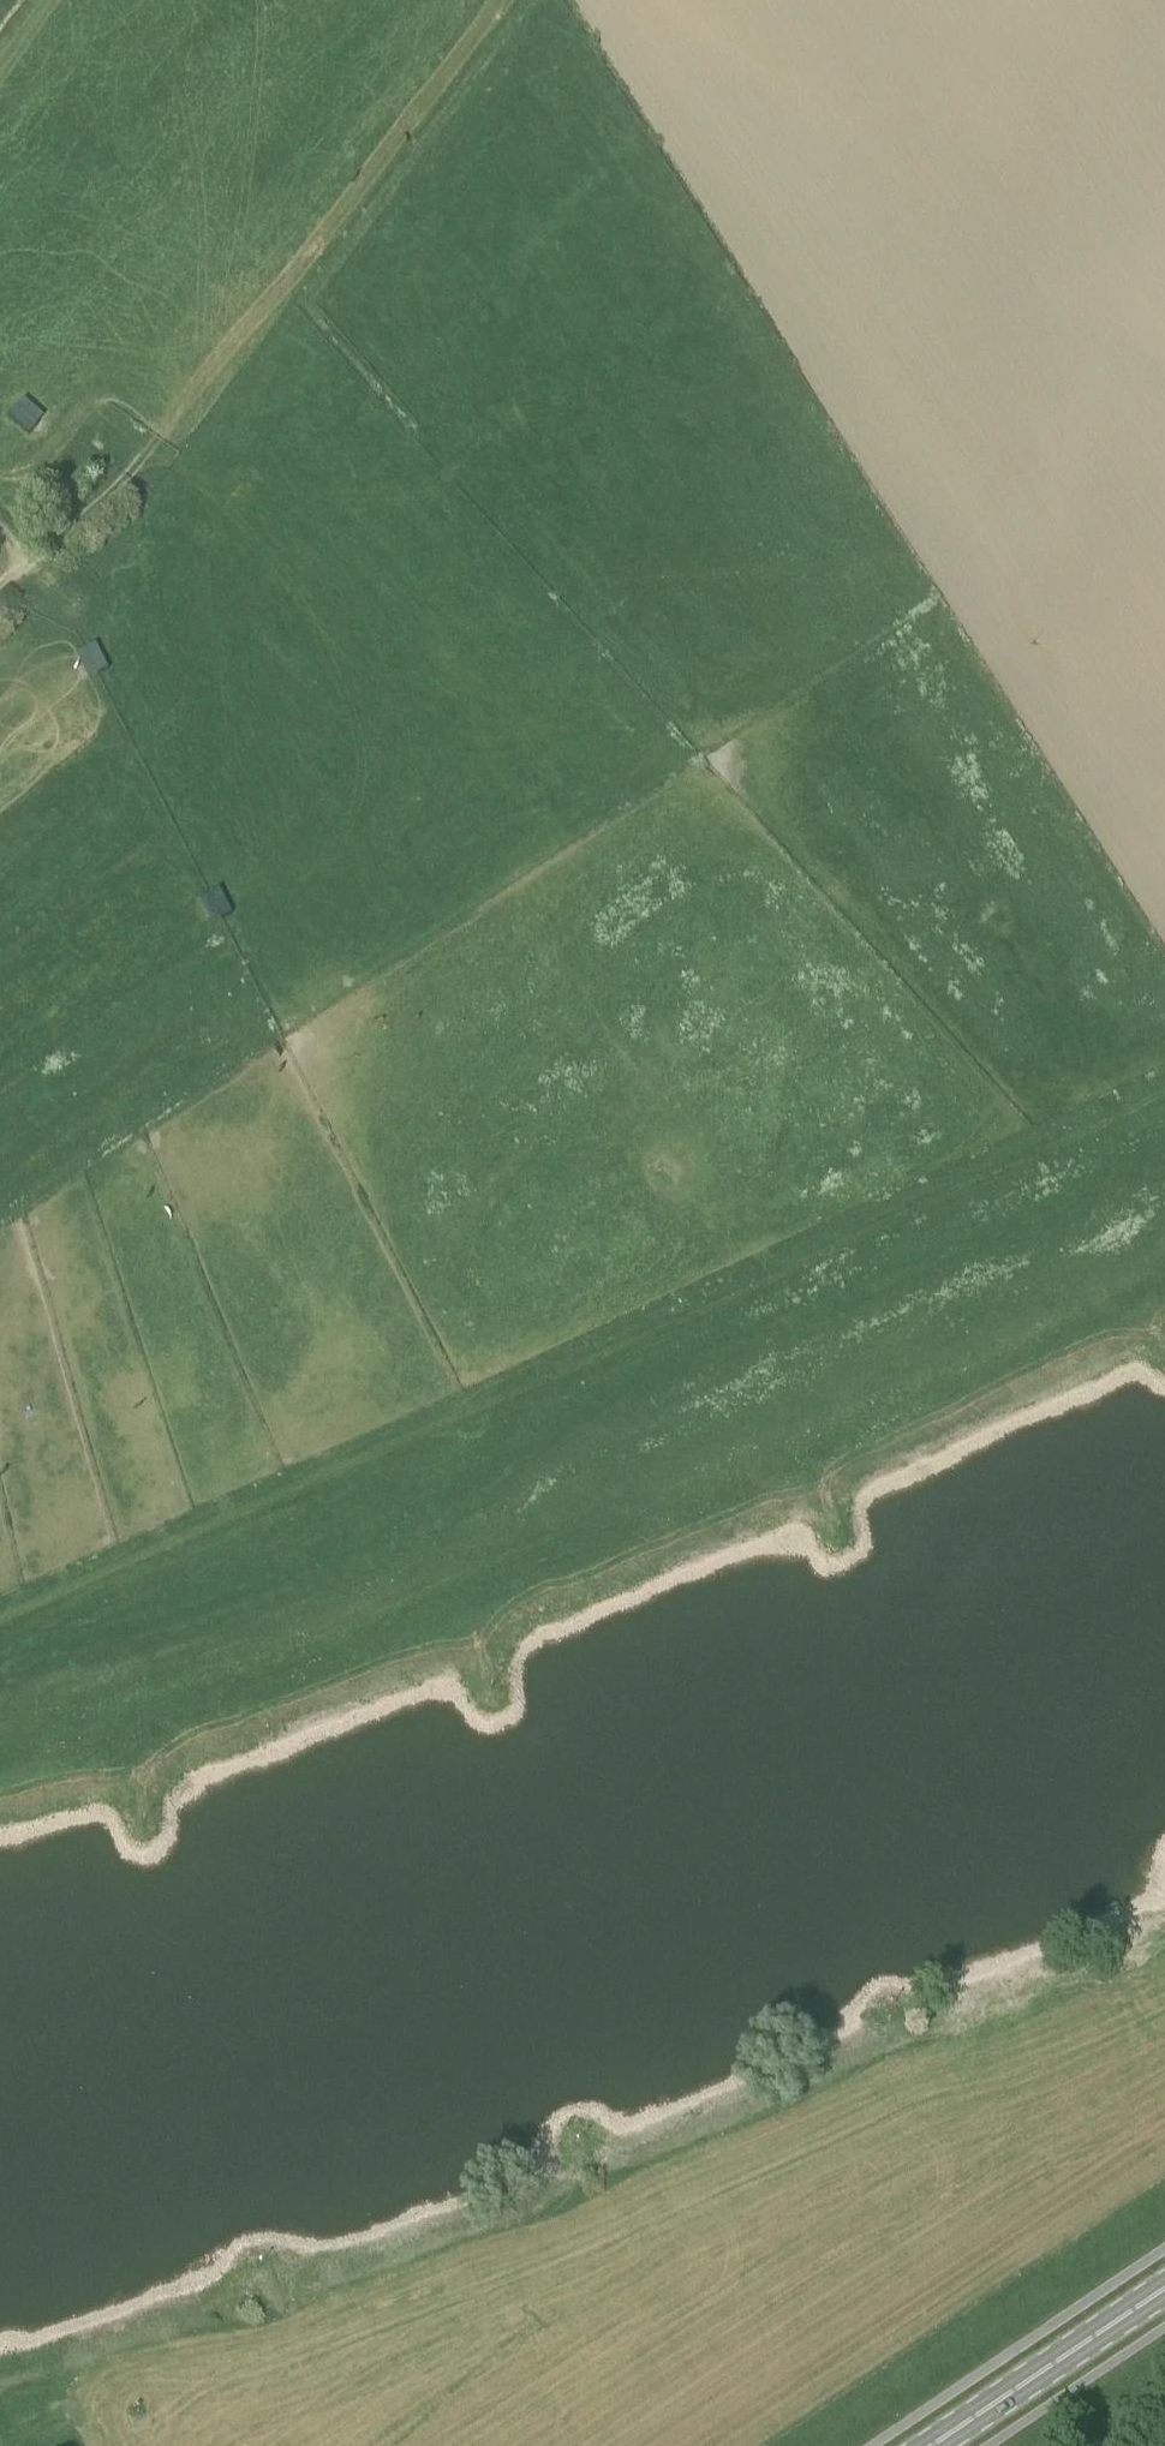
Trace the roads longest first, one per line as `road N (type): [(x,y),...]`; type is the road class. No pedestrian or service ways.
road 1 (track): [(0,1605),(1164,1083)]
road 2 (primary): [(933,2445),(1164,2292)]

